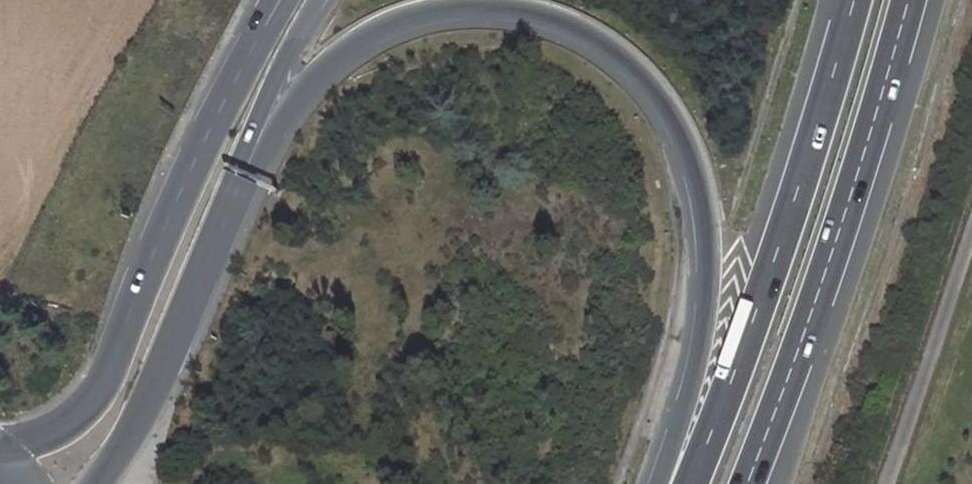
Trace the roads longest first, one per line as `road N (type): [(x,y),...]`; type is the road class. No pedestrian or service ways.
road 1 (motorway): [(243,175),(312,80),(396,23),(488,8),(561,24),(605,48),(667,110),(702,219),(700,344),(667,483)]
road 2 (motorway): [(278,0),(179,192),(104,380),(73,418),(0,448)]
road 3 (motorway): [(744,483),(807,317),(908,0)]
road 4 (motorway): [(851,0),(760,299),(689,483)]
road 5 (motorway): [(94,483),(127,442),(243,175)]
road 6 (track): [(971,228),(882,483)]
road 7 (motorway): [(243,175),(286,57),(319,0)]

